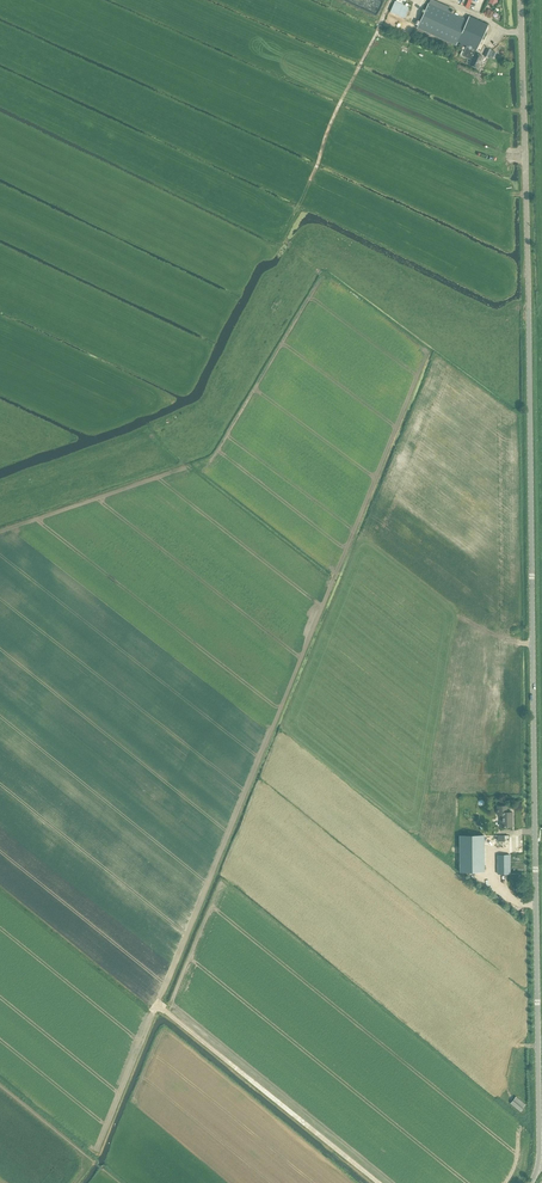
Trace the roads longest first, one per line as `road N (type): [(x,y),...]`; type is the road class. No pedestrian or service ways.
road 1 (tertiary): [(531,1182),(540,1149),(520,0)]
road 2 (track): [(387,1182),(180,1013),(162,1006)]
road 3 (track): [(291,247),(284,229),(348,88)]

